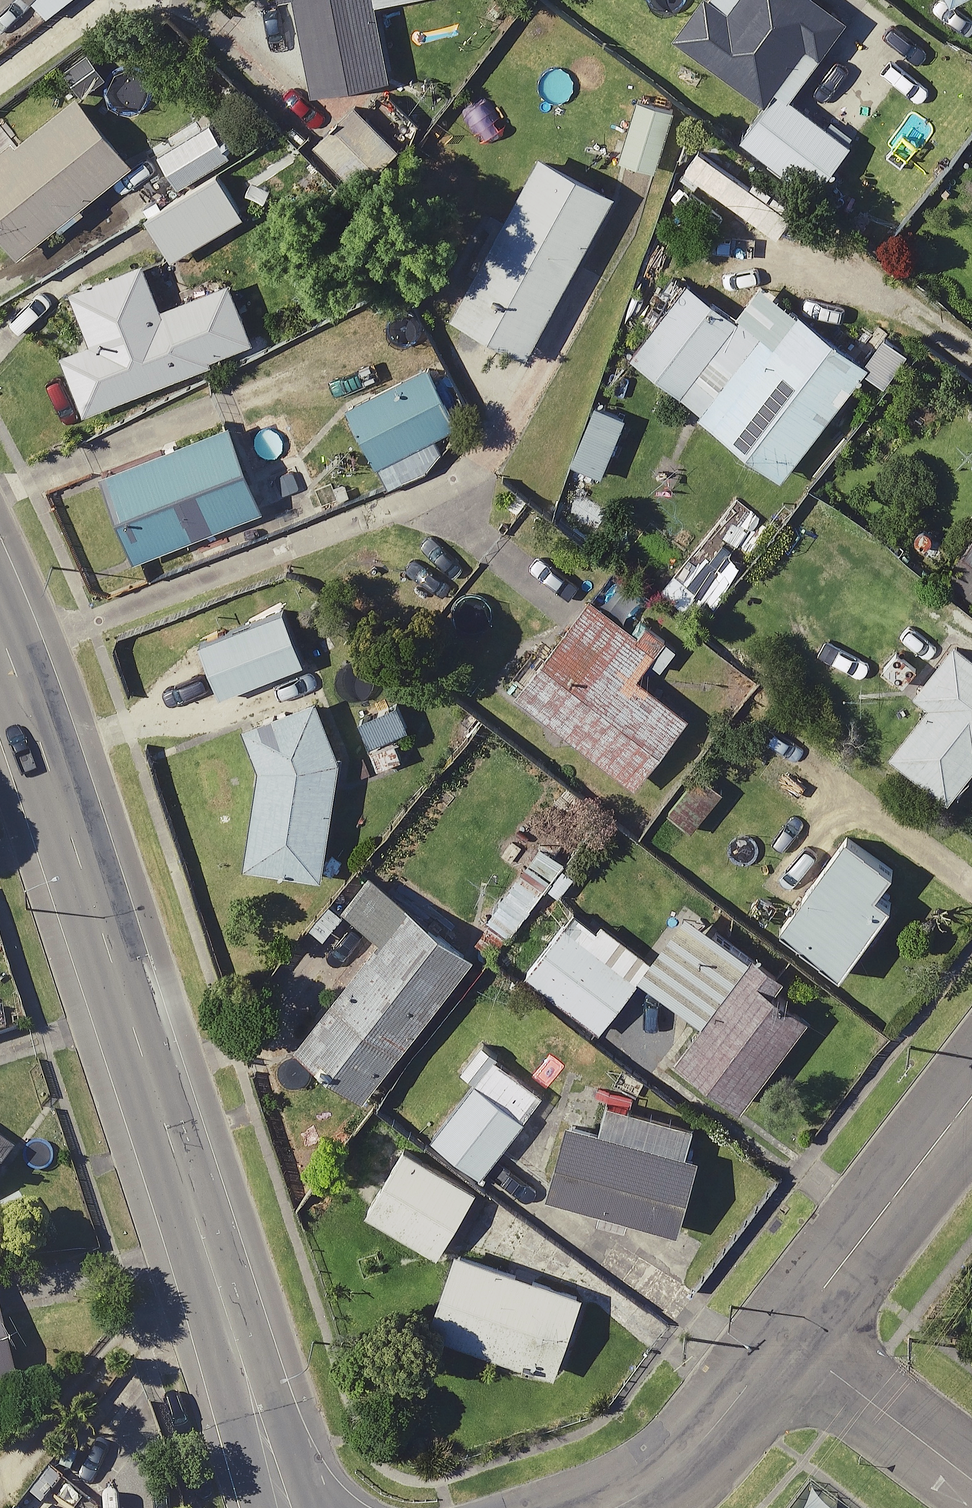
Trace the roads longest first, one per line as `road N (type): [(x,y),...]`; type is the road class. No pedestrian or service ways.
road 1 (secondary): [(0,635),(295,1507)]
road 2 (tertiary): [(787,1333),(971,1094)]
road 3 (tertiary): [(619,1507),(687,1458),(787,1333)]
road 4 (residential): [(787,1333),(971,1478)]

